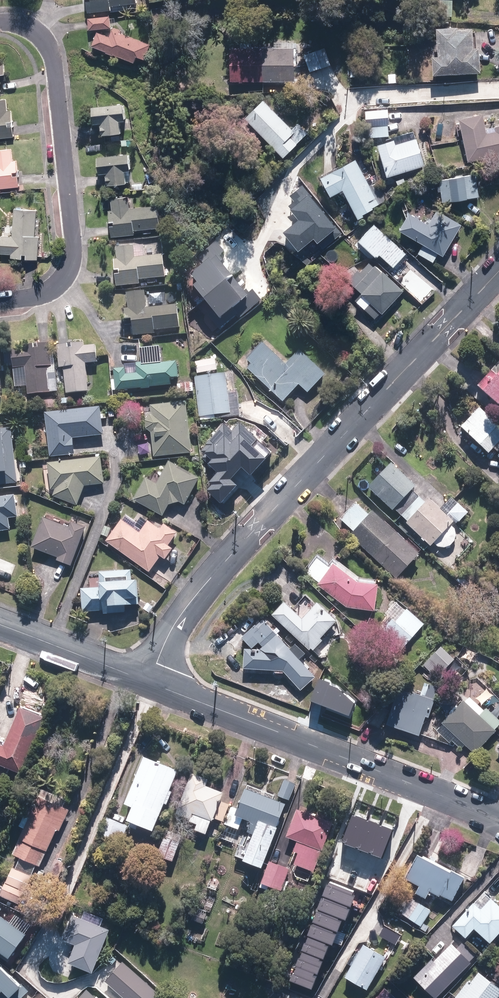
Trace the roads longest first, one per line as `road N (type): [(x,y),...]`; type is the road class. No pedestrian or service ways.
road 1 (tertiary): [(148,682),(192,601),(498,272)]
road 2 (tertiary): [(148,682),(498,820)]
road 3 (residential): [(0,23),(40,31),(51,51),(74,252),(64,281),(47,296),(0,300)]
road 4 (tertiary): [(0,625),(148,682)]

